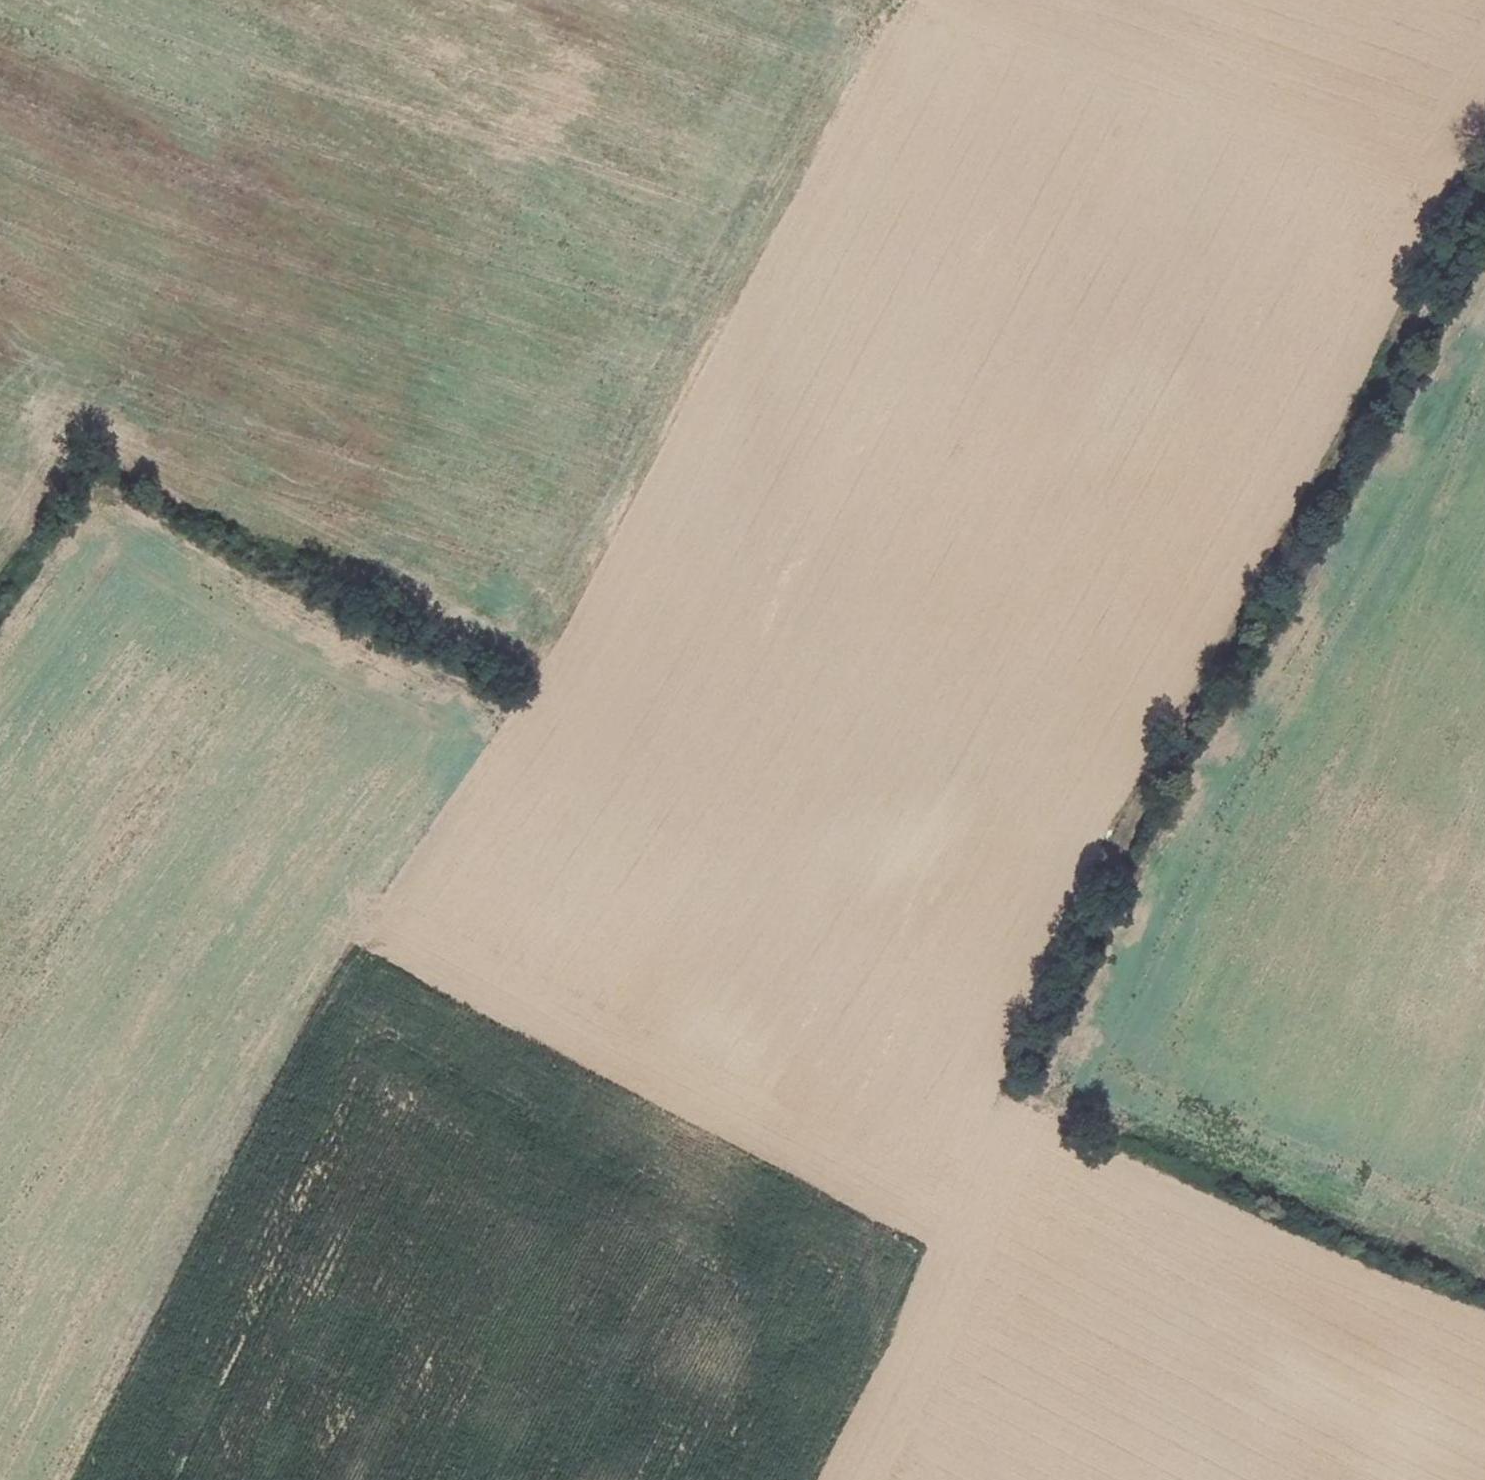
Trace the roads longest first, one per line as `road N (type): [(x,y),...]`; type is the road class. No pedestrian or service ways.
road 1 (track): [(1484,201),(1150,805),(1019,1085)]

